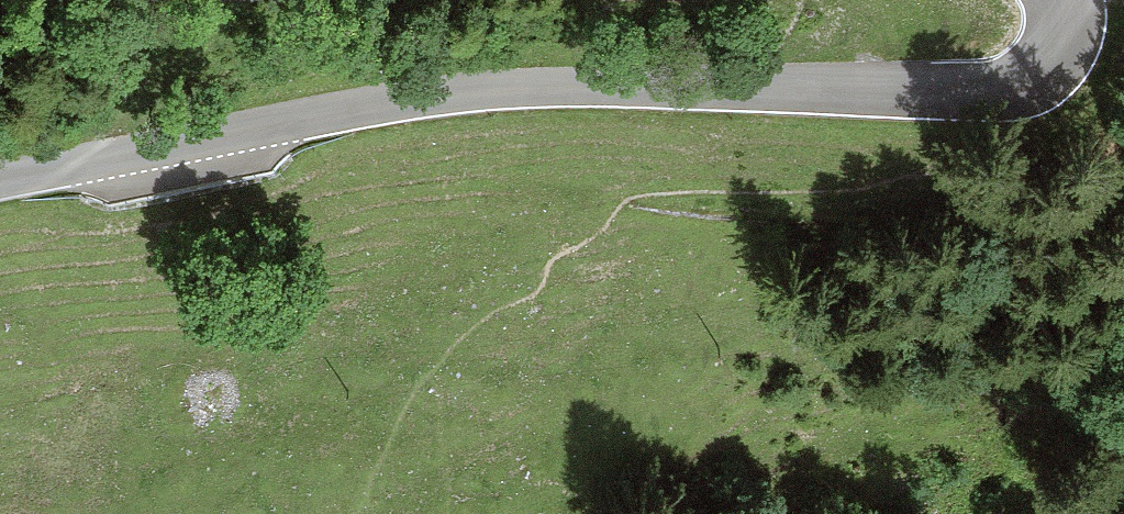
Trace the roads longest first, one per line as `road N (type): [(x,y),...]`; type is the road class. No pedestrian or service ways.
road 1 (tertiary): [(0,180),(463,93),(1006,93),(1045,72),(1058,54),(1061,0)]

